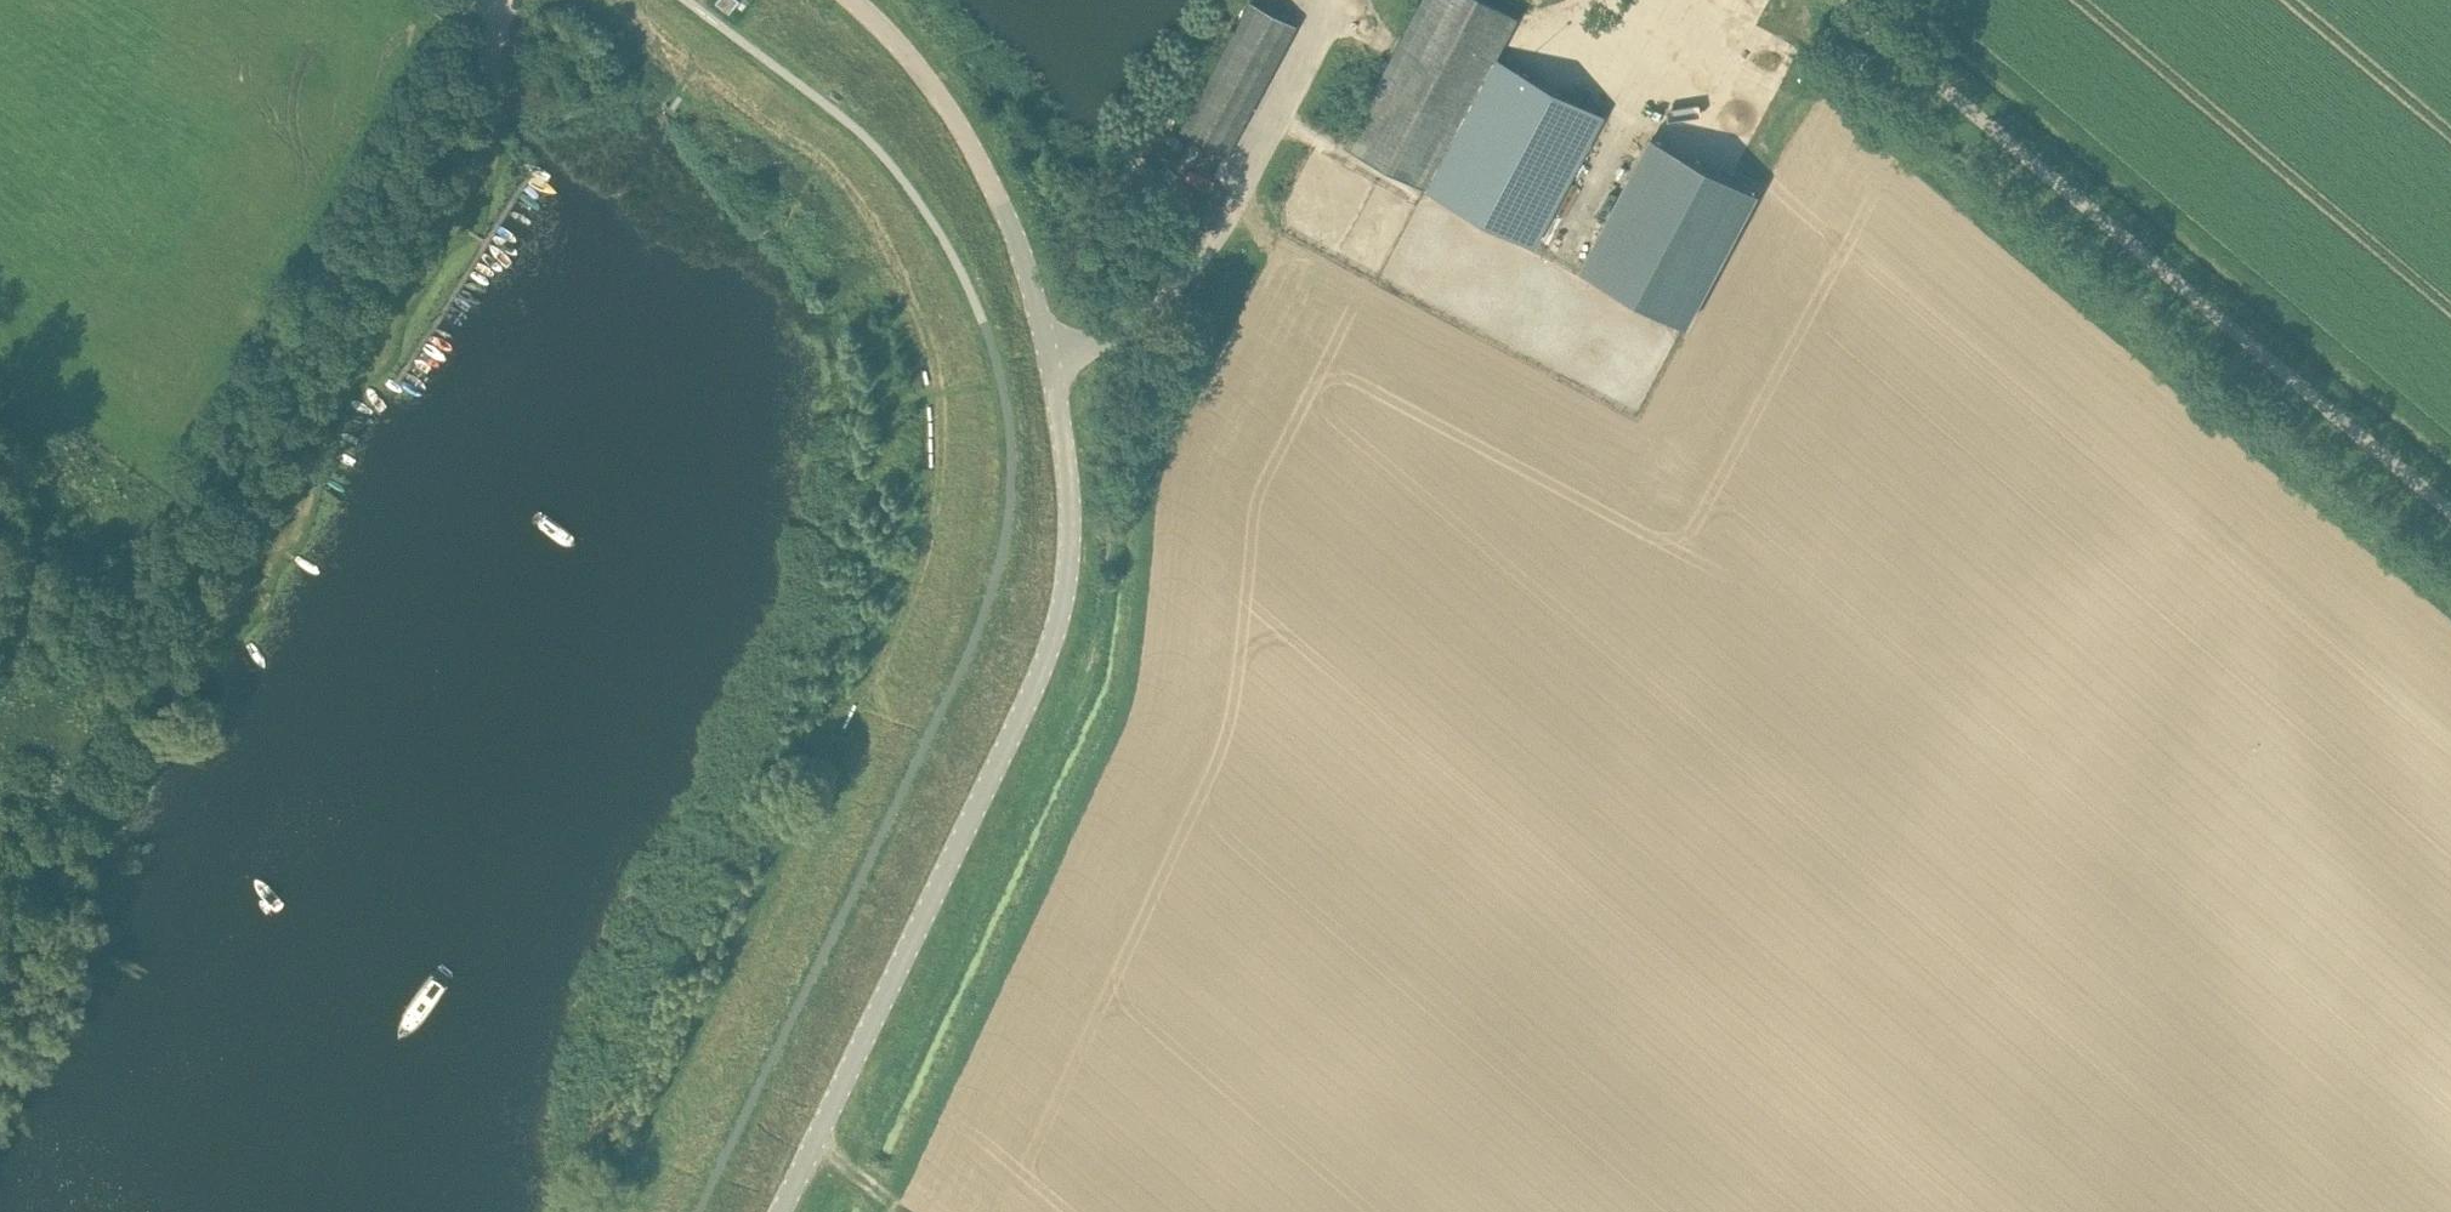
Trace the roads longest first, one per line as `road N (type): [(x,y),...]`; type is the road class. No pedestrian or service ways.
road 1 (unclassified): [(801,1211),(1022,725),(1053,628),(1071,525),(1068,417),(1051,324),(1013,221),(945,105),(858,0)]
road 2 (track): [(0,653),(48,545),(169,503),(255,330),(438,6),(503,4)]
road 3 (track): [(1314,0),(1282,119),(1172,285),(1117,332),(1052,349)]
road 4 (track): [(228,616),(449,219)]
road 5 (track): [(449,219),(502,105),(506,0)]

